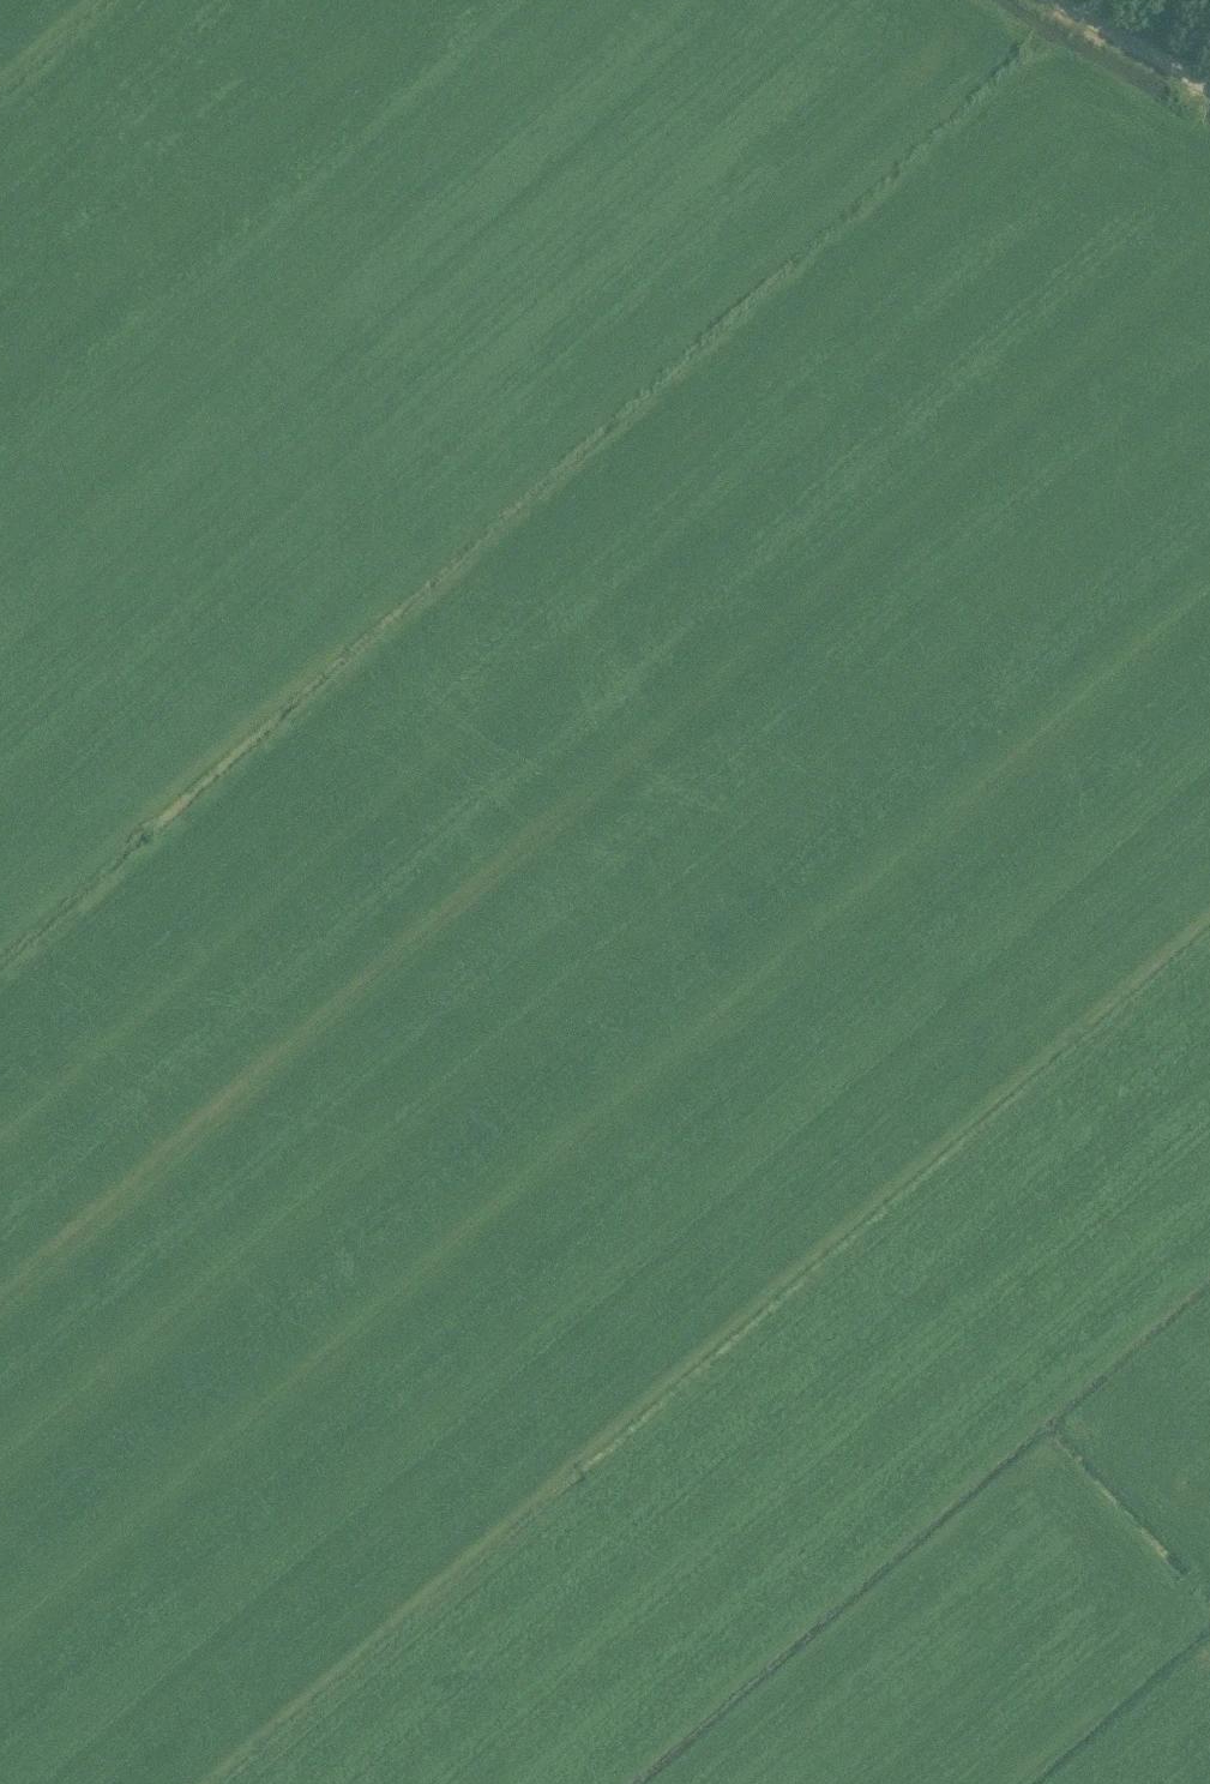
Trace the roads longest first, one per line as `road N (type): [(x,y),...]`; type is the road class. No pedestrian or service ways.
road 1 (track): [(1209,93),(1041,0)]

